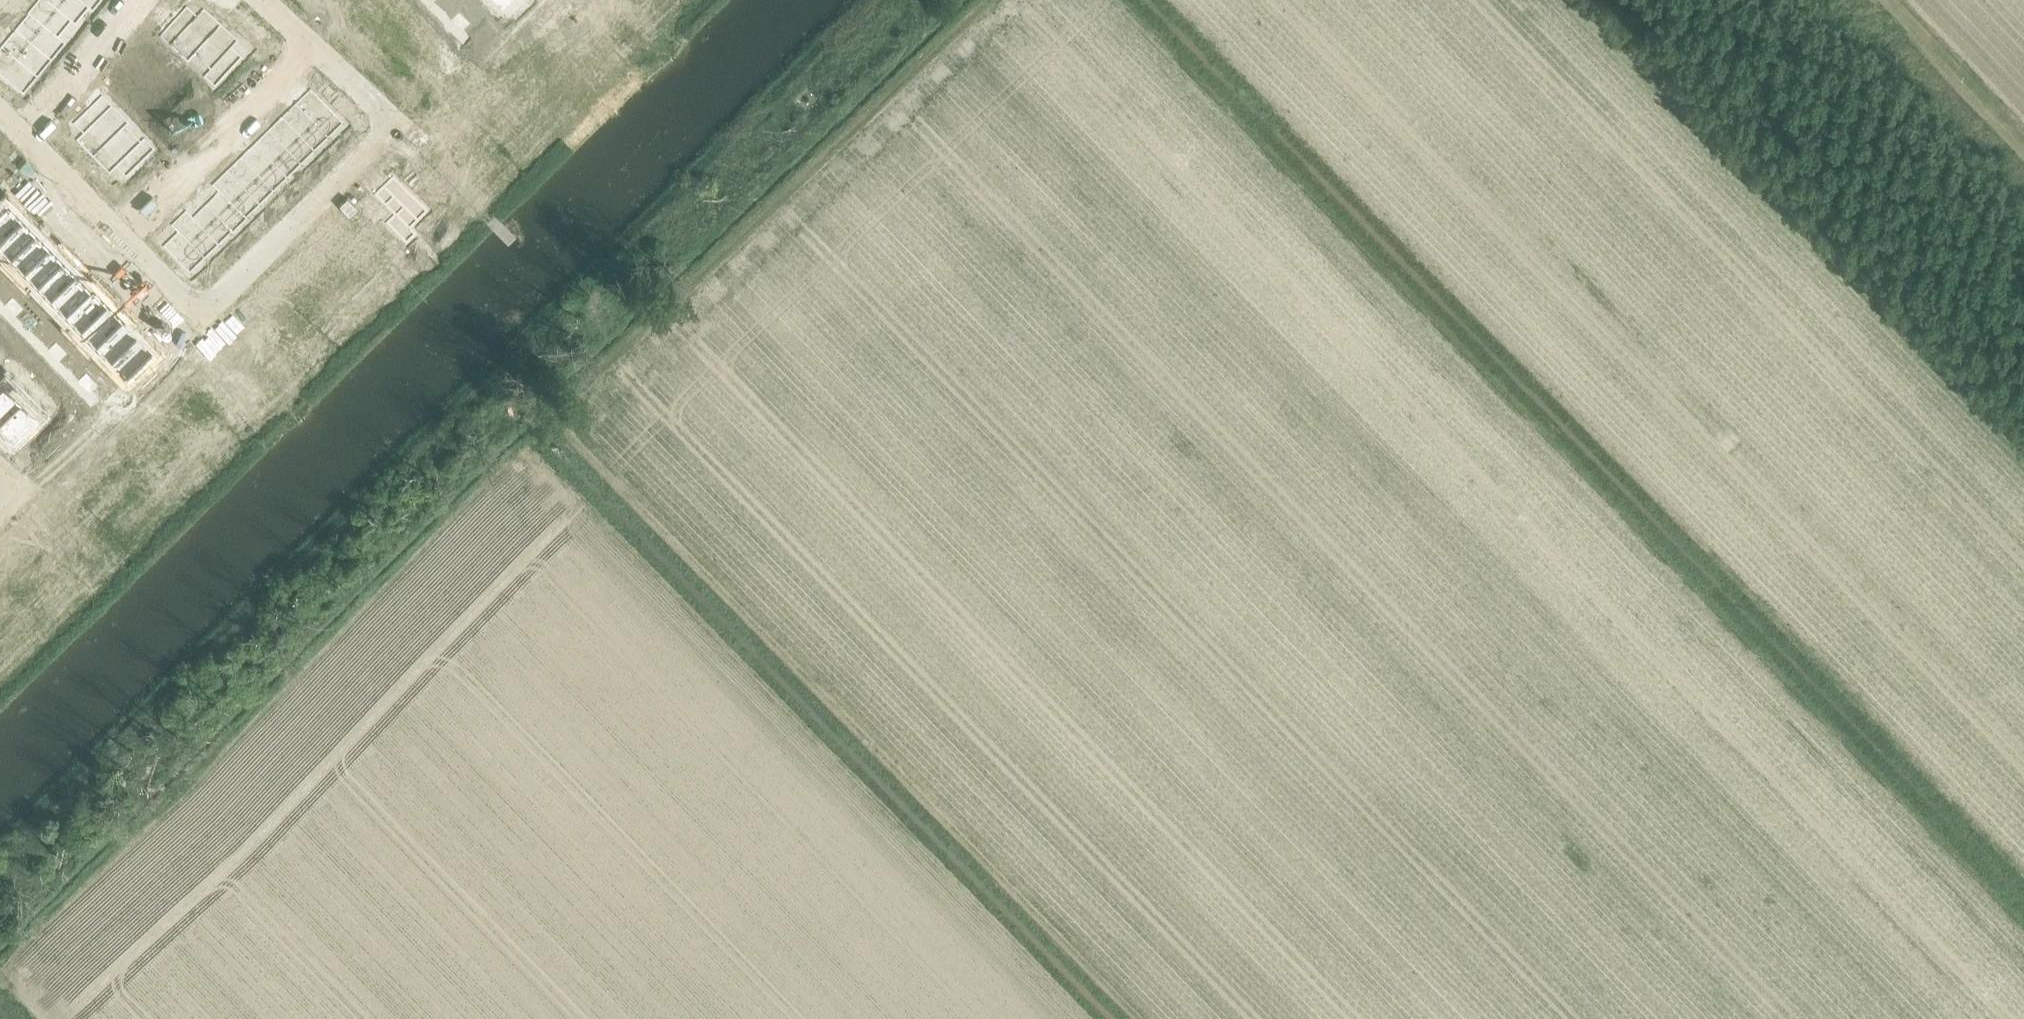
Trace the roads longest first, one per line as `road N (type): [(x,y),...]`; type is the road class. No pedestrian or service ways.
road 1 (residential): [(259,0),(394,128),(201,315),(0,115)]

